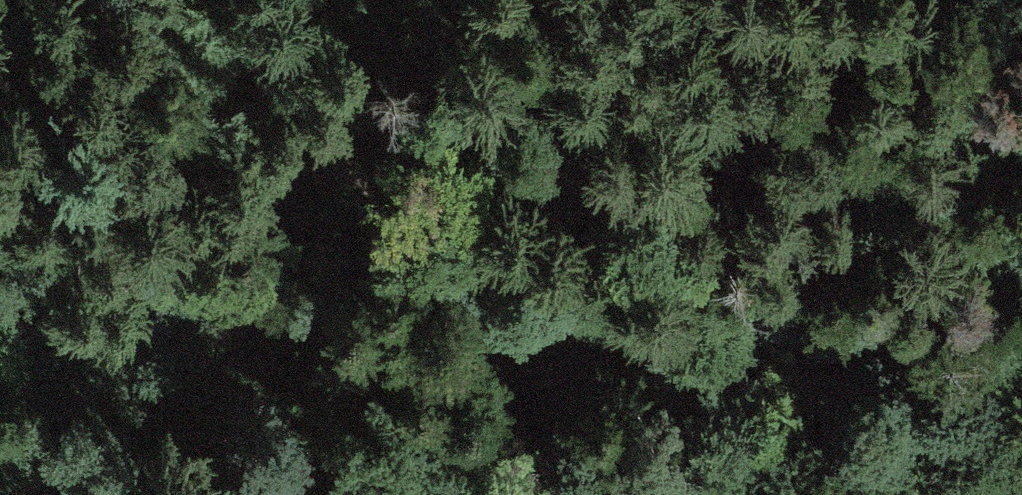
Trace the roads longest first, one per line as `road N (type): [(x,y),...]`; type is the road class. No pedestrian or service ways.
road 1 (track): [(0,267),(54,232),(140,214),(253,171),(346,168),(474,255),(669,347)]
road 2 (track): [(669,347),(377,416),(193,494)]
road 3 (track): [(669,347),(1021,309)]

